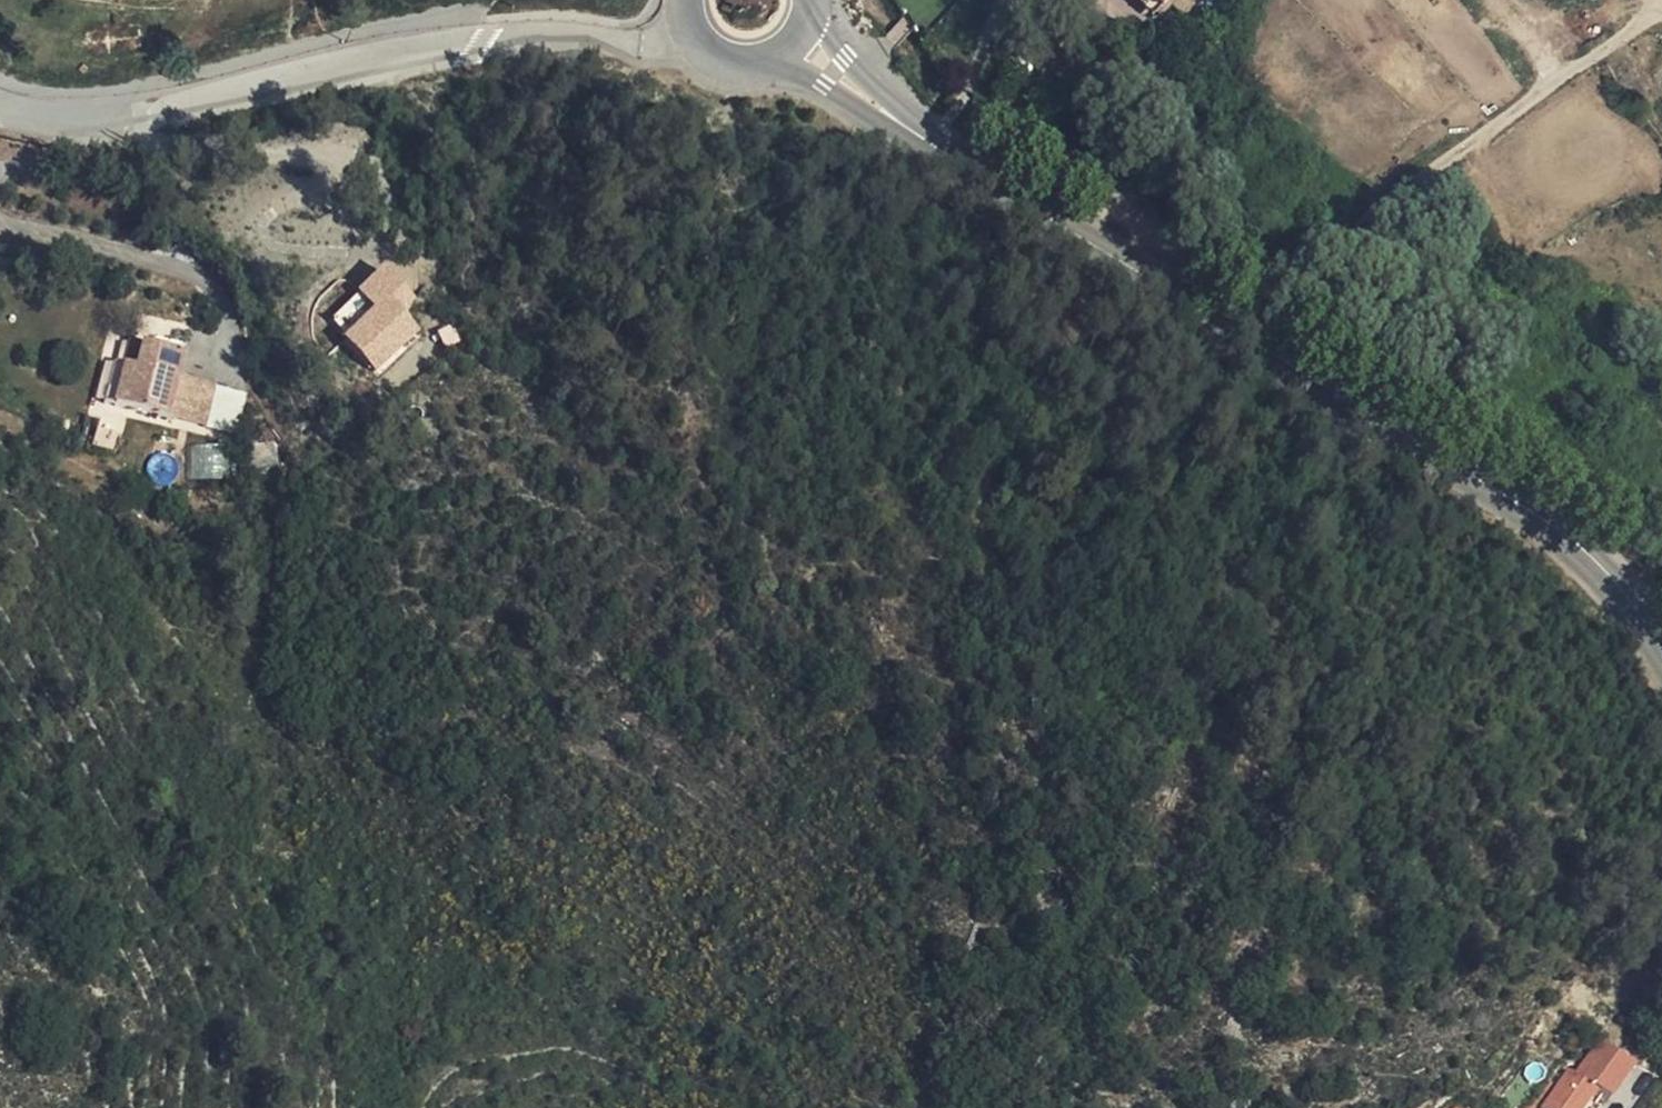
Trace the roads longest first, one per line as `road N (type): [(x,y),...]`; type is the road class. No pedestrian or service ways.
road 1 (tertiary): [(1661,643),(1638,600),(1539,506),(879,108)]
road 2 (residential): [(0,96),(23,106),(122,118),(402,49),(565,33),(654,46),(699,39)]

